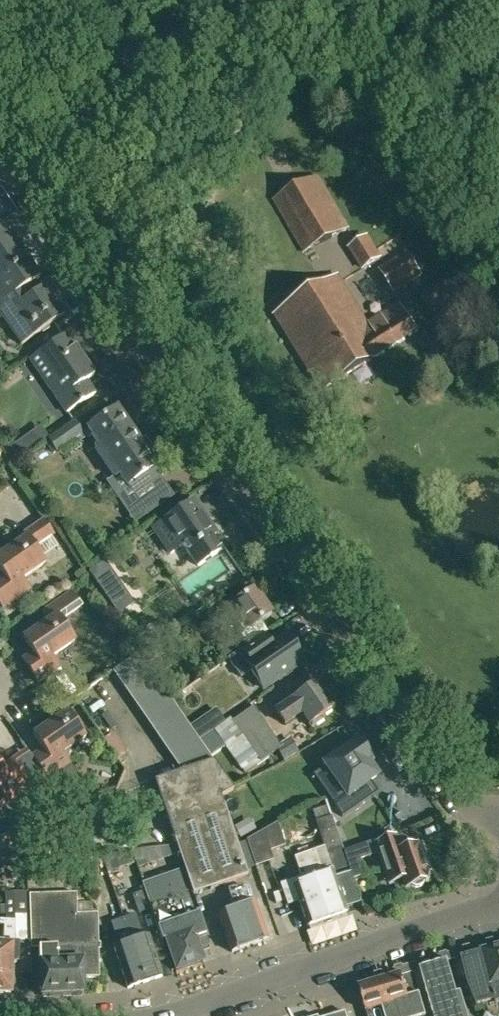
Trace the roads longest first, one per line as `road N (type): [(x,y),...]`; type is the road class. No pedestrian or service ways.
road 1 (tertiary): [(498,823),(456,794),(17,155)]
road 2 (tertiary): [(202,1005),(421,928),(498,910)]
road 3 (residential): [(0,849),(133,810),(150,796),(154,761),(95,673)]

